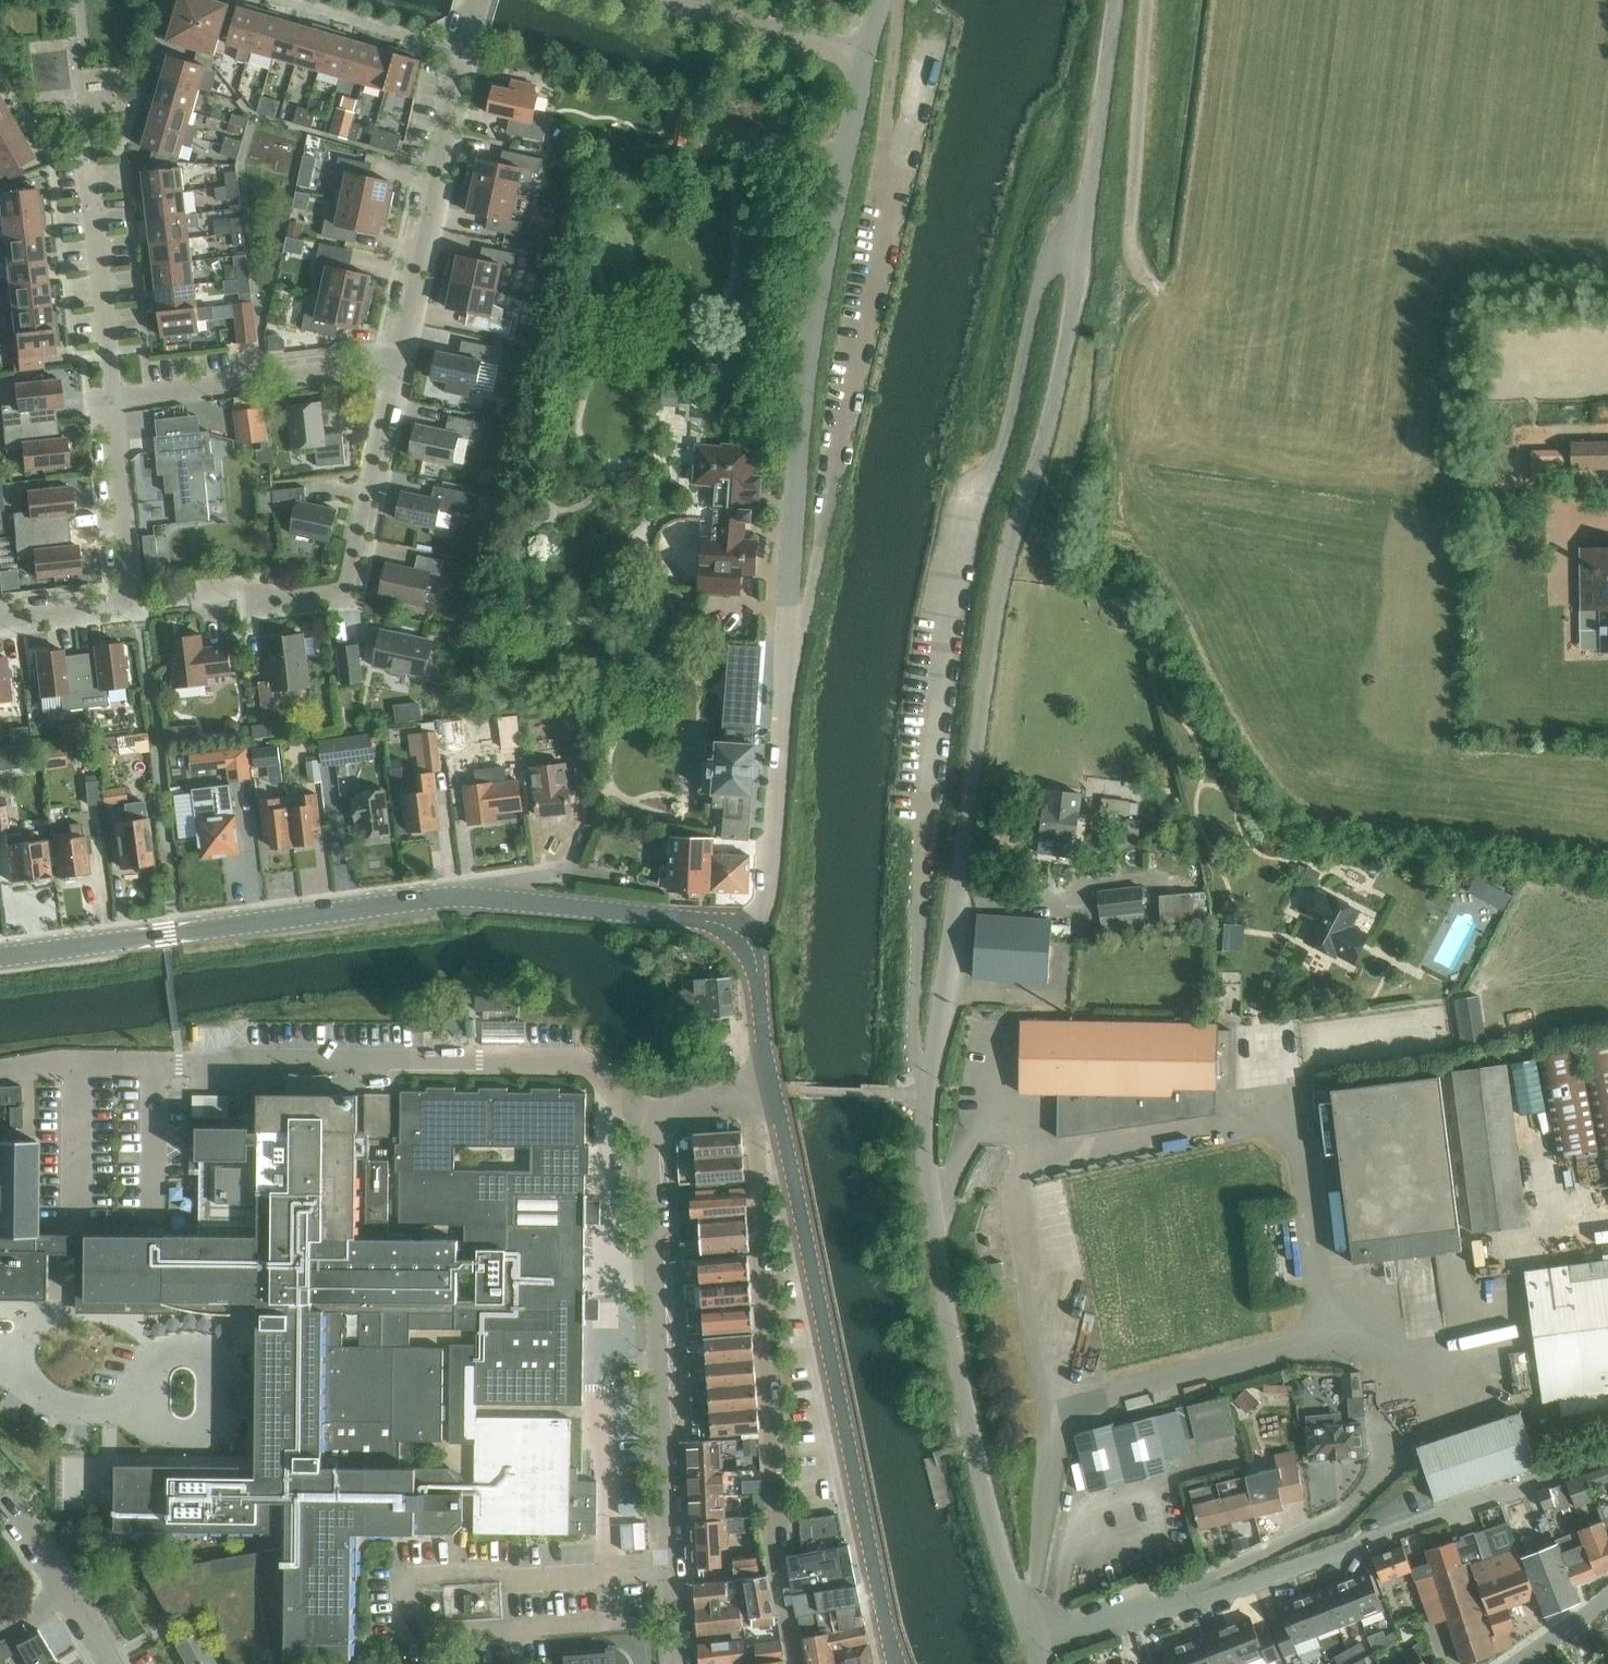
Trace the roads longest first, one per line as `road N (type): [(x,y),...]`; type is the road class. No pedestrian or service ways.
road 1 (unclassified): [(1035,1648),(982,1480),(941,1283),(927,1139),(998,601),(1068,336),(1116,0)]
road 2 (unclassified): [(742,939),(768,894),(807,371),(866,54)]
road 3 (secondary): [(0,955),(471,898),(682,917),(742,939)]
road 4 (residential): [(1035,1648),(1253,1583),(1607,1456)]
road 5 (secondary): [(897,1663),(776,1092)]
road 6 (unclassified): [(658,1123),(649,1147),(678,1663)]
road 7 (residential): [(396,362),(476,0)]
road 8 (residential): [(0,619),(124,600),(114,403)]
road 9 (track): [(1043,577),(1082,400),(1088,336),(1081,260)]
road 10 (residential): [(259,600),(345,588),(396,362)]
road 11 (track): [(1146,0),(1131,243),(1158,289)]
road 12 (residential): [(114,403),(396,362)]
road 13 (residential): [(114,403),(89,168)]
road 14 (unclassified): [(866,54),(669,0)]
road 15 (secondary): [(776,1092),(757,973),(742,939)]
road 16 (unclassified): [(658,1123),(700,1104),(776,1092)]

